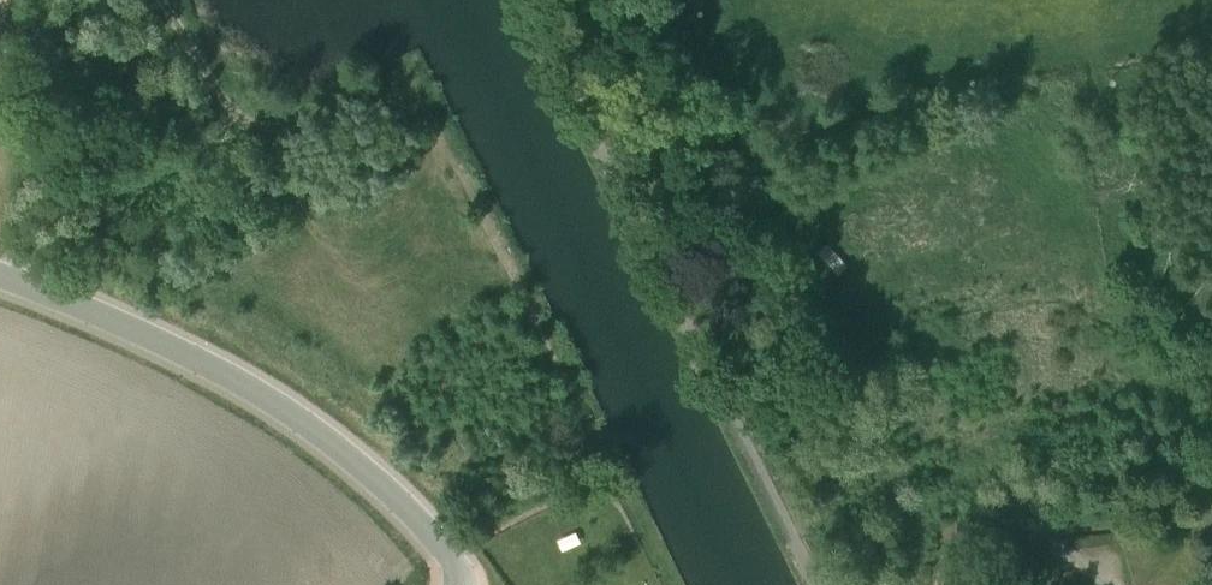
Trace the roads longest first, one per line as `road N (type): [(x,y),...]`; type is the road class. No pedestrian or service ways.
road 1 (residential): [(0,275),(122,322),(269,400),(432,534),(454,562),(457,584)]
road 2 (track): [(938,584),(952,540),(973,523),(1036,537),(1108,584)]

